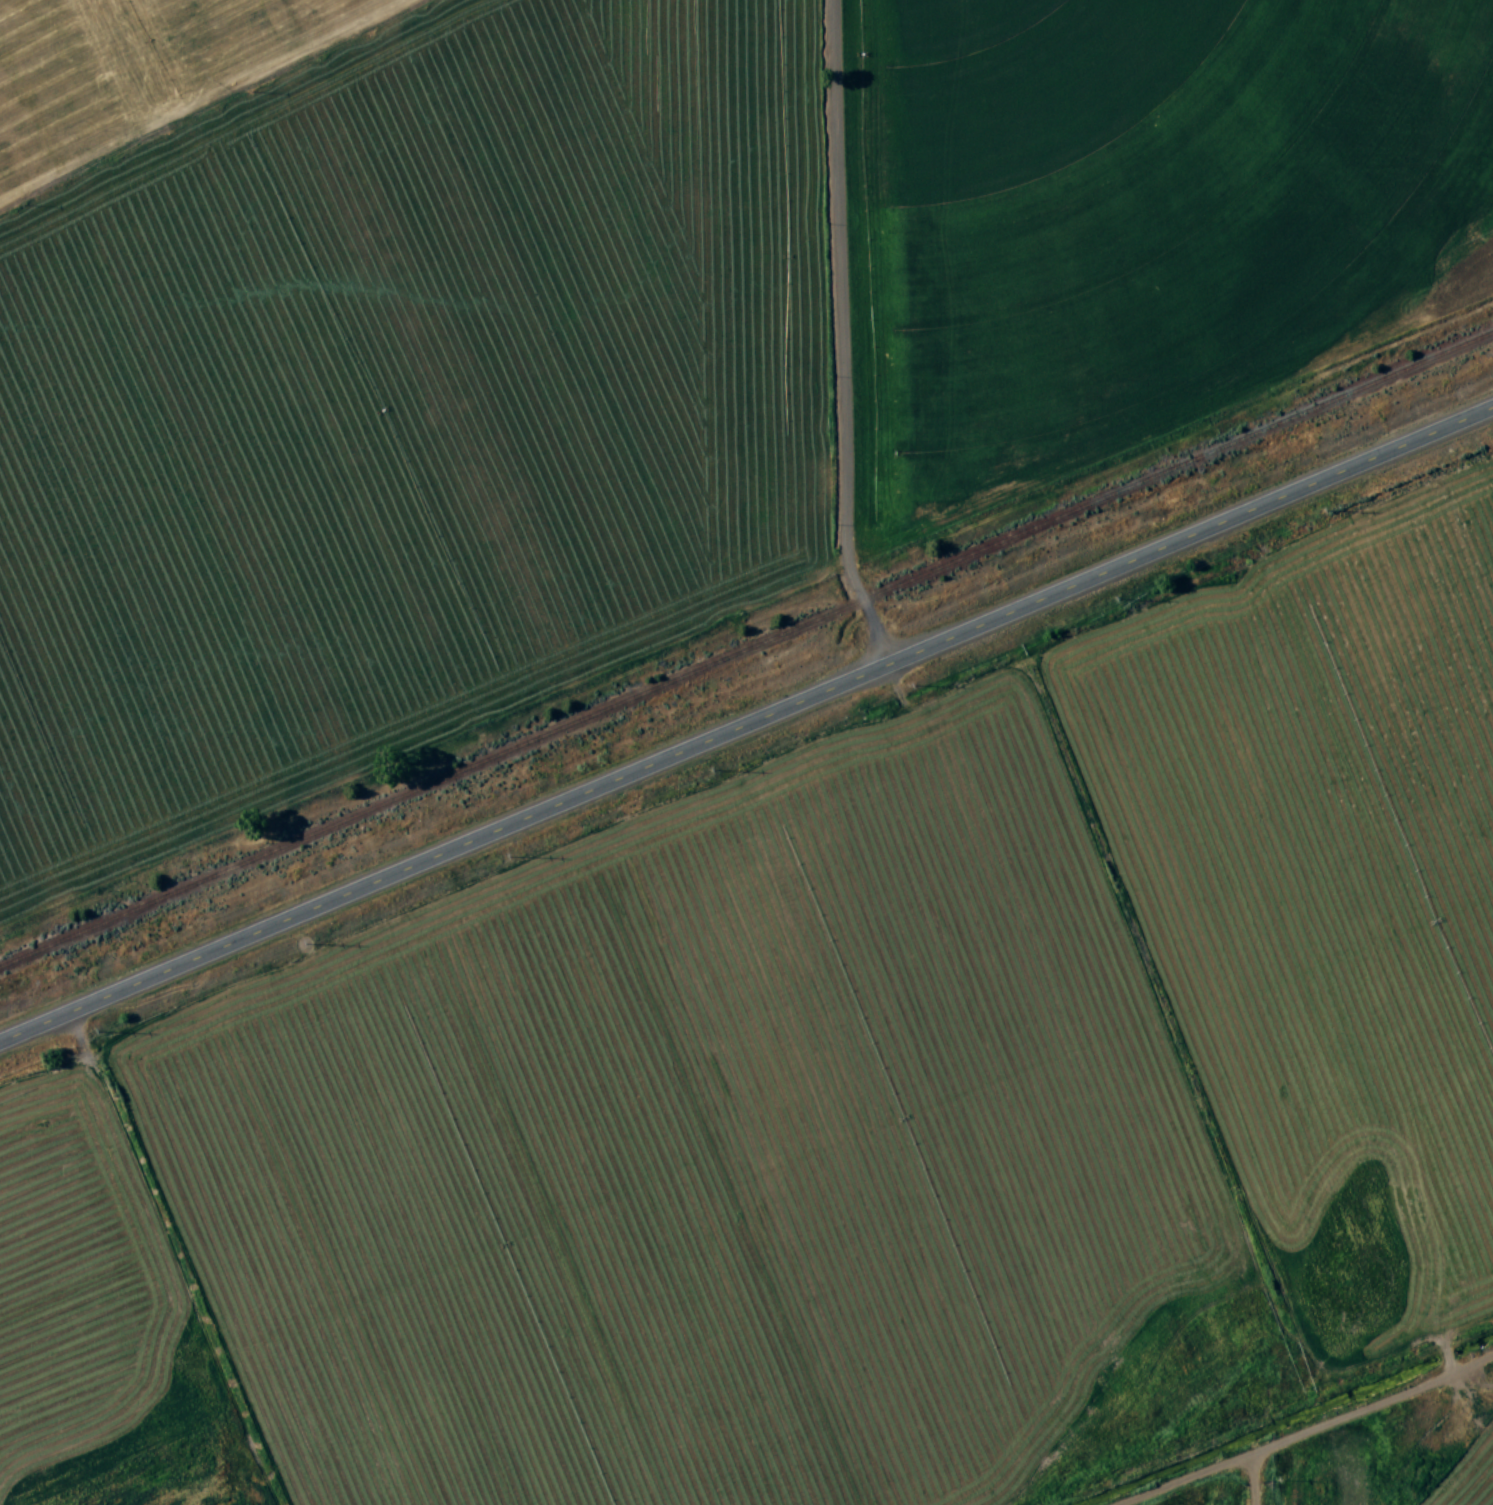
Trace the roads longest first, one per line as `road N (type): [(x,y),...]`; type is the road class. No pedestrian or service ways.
road 1 (primary): [(0,1046),(1492,413)]
road 2 (residential): [(894,669),(838,535),(831,0)]

